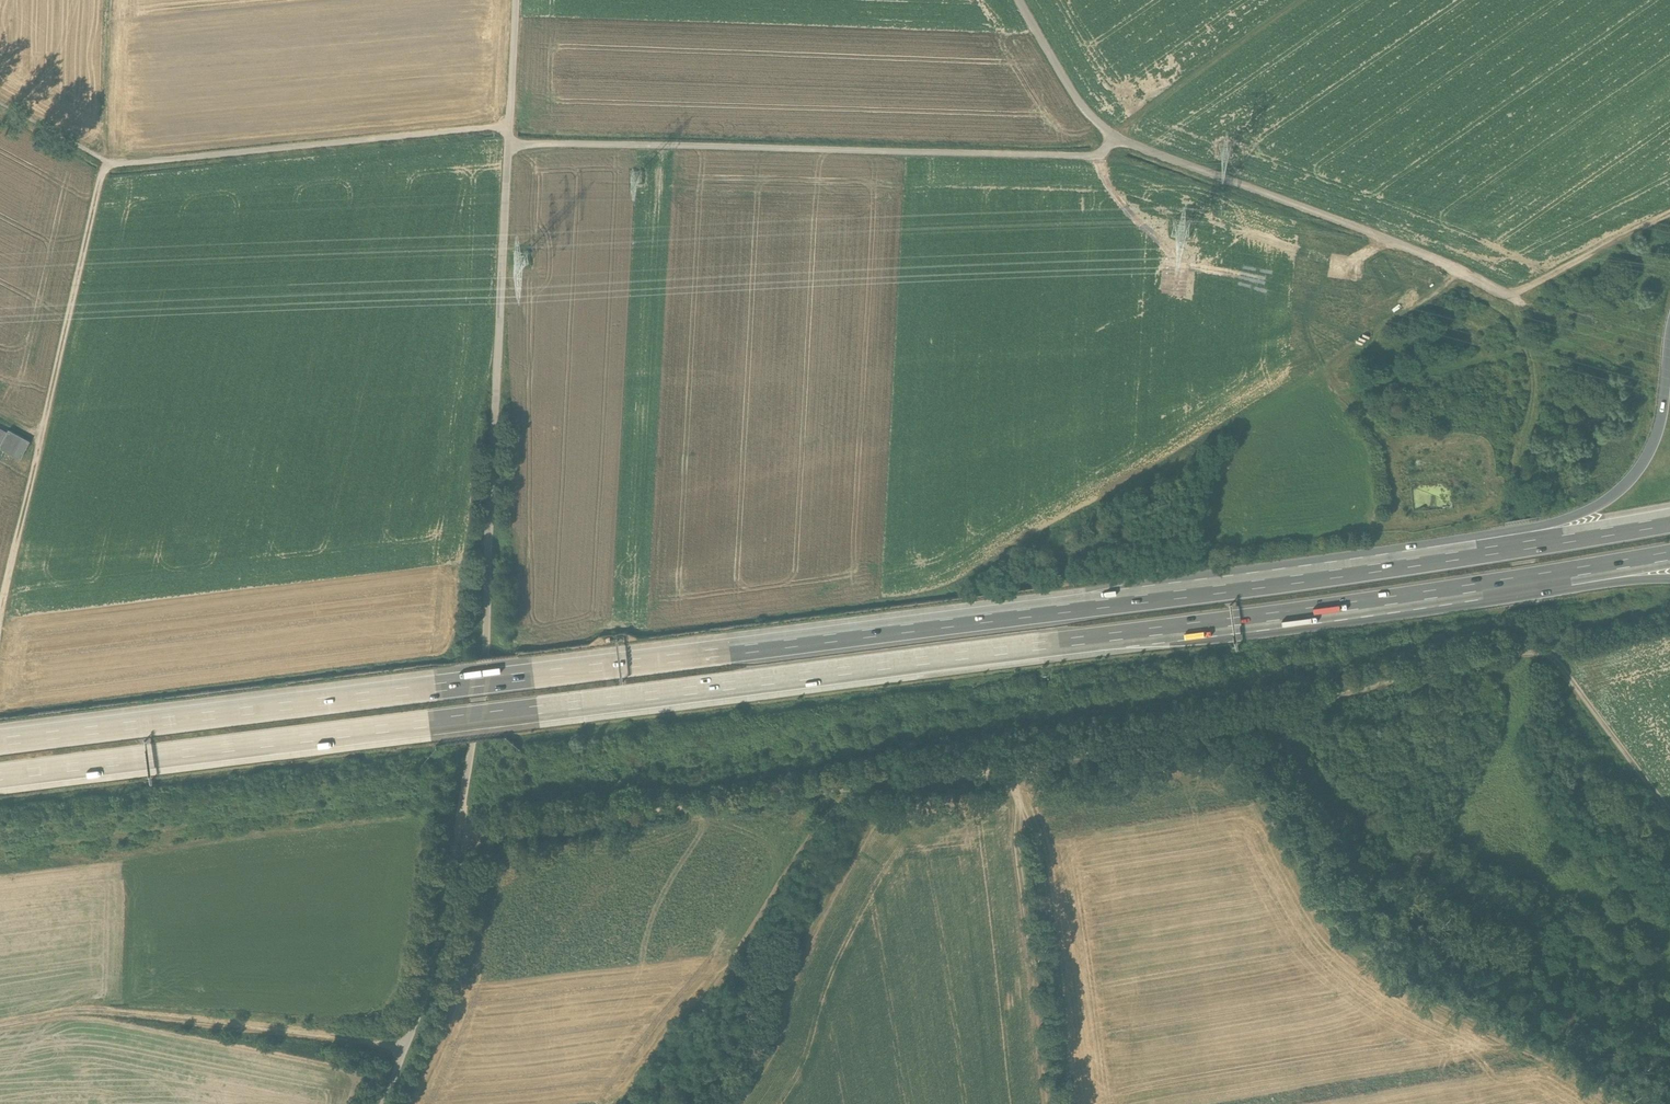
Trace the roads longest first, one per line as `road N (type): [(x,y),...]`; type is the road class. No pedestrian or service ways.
road 1 (motorway): [(0,776),(1178,632),(1588,571)]
road 2 (motorway): [(1491,552),(0,743)]
road 3 (track): [(1613,1103),(1408,1000),(1321,921),(1230,776),(1020,805)]
road 4 (track): [(111,0),(107,163),(42,429),(0,649)]
road 5 (track): [(510,143),(1096,157),(1115,141)]
road 6 (track): [(0,105),(118,164),(510,125)]
road 7 (track): [(484,658),(510,143)]
road 8 (track): [(1281,714),(1506,656),(1550,655),(1669,813)]
road 9 (track): [(1115,141),(1393,243),(1521,308)]
road 10 (track): [(408,1045),(86,1012),(0,1024)]
road 11 (track): [(461,842),(850,784)]
road 12 (track): [(1008,769),(1037,844),(1076,1103)]
road 13 (track): [(739,1103),(773,1047),(791,984),(883,822)]
road 14 (motorway): [(1669,343),(1660,427),(1637,472),(1595,508),(1491,552)]
road 15 (track): [(1047,1103),(1015,846),(1021,811)]
road 16 (track): [(1008,769),(1281,714)]
road 17 (track): [(1115,141),(1317,0)]
road 18 (track): [(1355,416),(1328,367),(1458,273)]
road 19 (track): [(408,1045),(461,842)]
road 20 (track): [(1503,297),(1669,214)]
road 21 (motorway): [(1669,519),(1491,552)]
road 22 (track): [(1526,459),(1549,392),(1544,352),(1510,302)]
road 23 (track): [(1018,0),(1115,141)]
road 24 (track): [(850,784),(1008,769)]
road 25 (track): [(510,143),(517,0)]
road 26 (track): [(883,822),(1020,805)]

